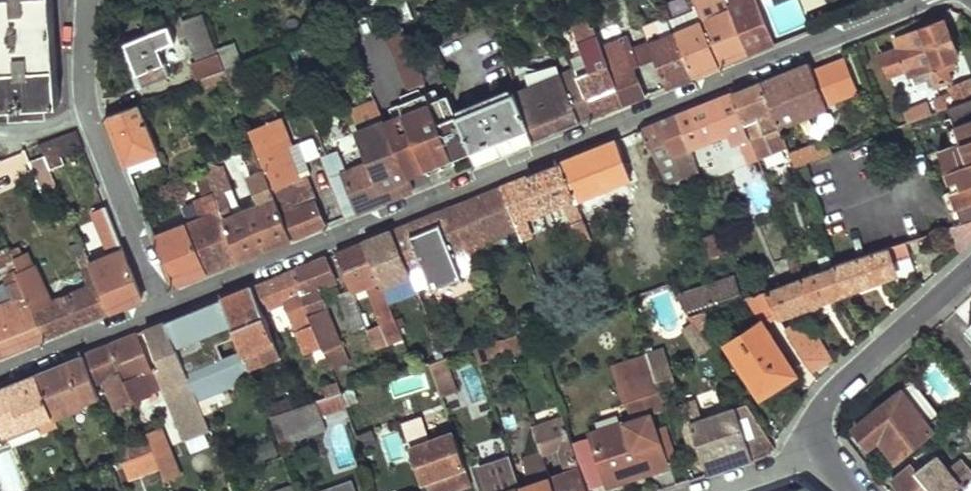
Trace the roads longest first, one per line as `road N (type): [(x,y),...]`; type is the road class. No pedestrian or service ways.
road 1 (residential): [(164,304),(919,0)]
road 2 (residential): [(164,304),(89,114),(87,0)]
road 3 (residential): [(970,270),(829,401),(818,432),(821,453)]
road 4 (residential): [(0,371),(164,304)]

